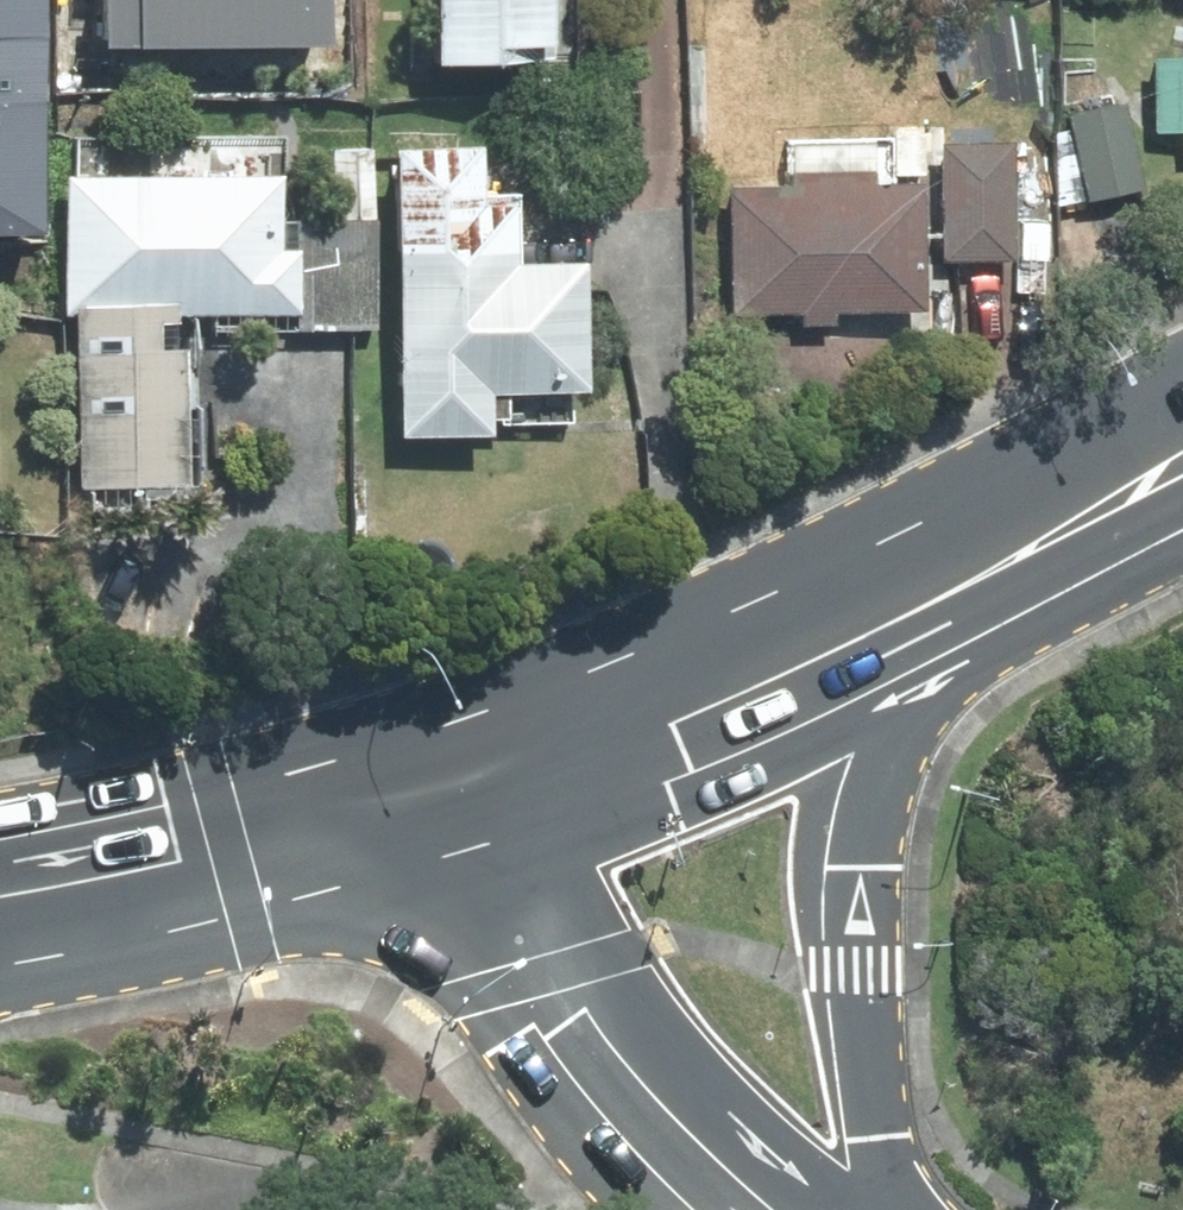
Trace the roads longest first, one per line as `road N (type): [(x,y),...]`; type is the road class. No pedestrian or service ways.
road 1 (secondary): [(461,811),(654,660),(1182,384)]
road 2 (secondary): [(935,652),(888,767),(870,838),(855,971),(878,1209)]
road 3 (secondary): [(782,1209),(709,1145),(605,1022),(539,914),(461,811)]
road 4 (secondary): [(935,652),(679,748),(461,811)]
road 5 (secondary): [(0,902),(461,811)]
road 6 (secondary): [(1182,524),(935,652)]

